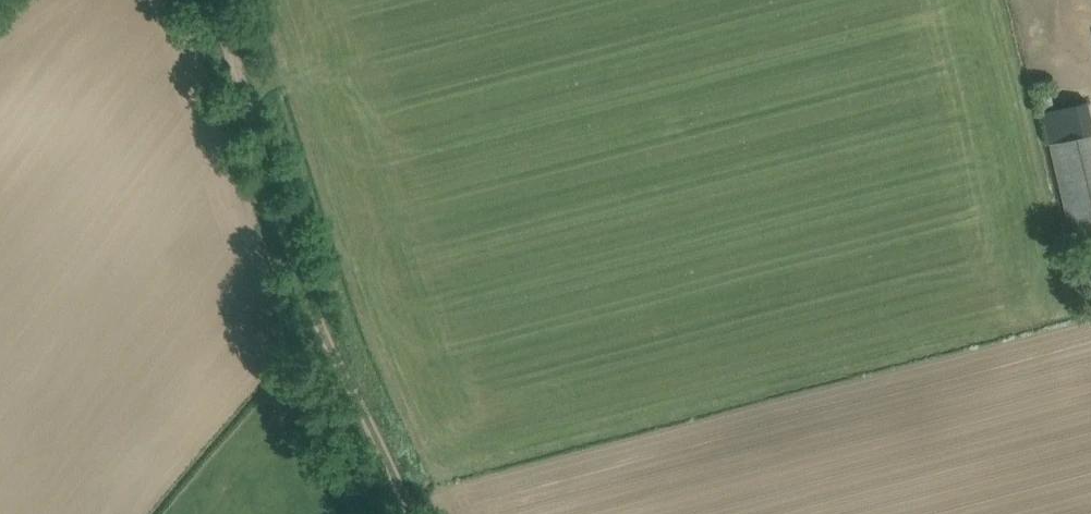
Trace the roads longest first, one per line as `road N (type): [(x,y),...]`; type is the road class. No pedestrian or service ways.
road 1 (track): [(412,513),(314,316),(215,0)]

